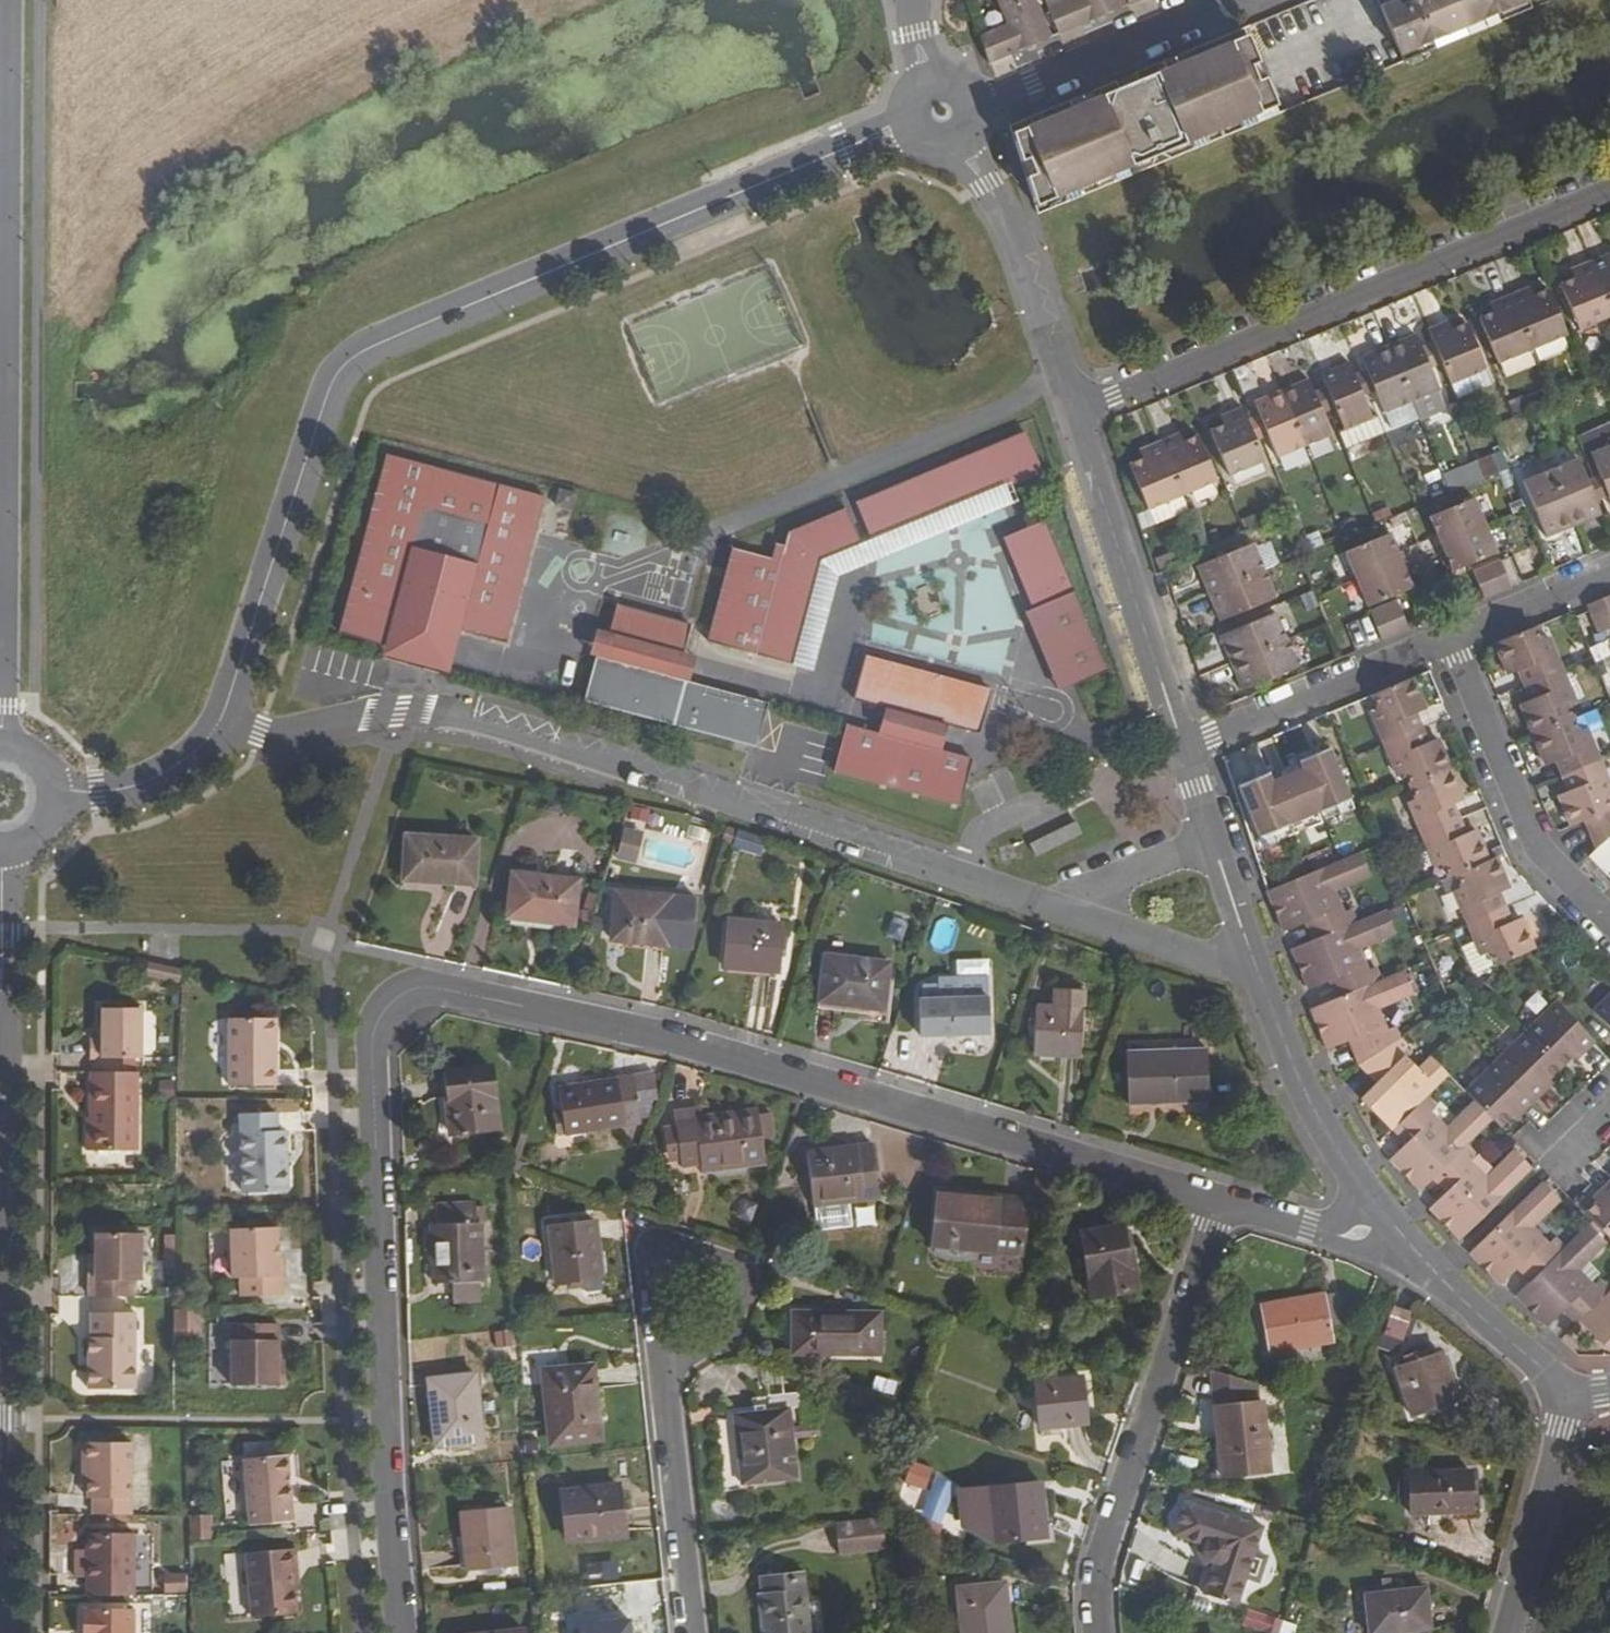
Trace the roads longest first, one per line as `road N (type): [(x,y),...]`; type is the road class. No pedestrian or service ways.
road 1 (residential): [(401,1632),(372,1047),(377,1021),(413,988),(669,1040),(1217,1204)]
road 2 (residential): [(214,734),(332,383),(349,358),(889,130),(910,129)]
road 3 (residential): [(1083,921),(455,713),(400,711),(214,734)]
road 4 (residential): [(7,0),(0,729)]
road 5 (residential): [(1609,191),(1074,414)]
road 6 (residential): [(1217,1204),(1103,1559),(1101,1632)]
road 7 (residential): [(1181,741),(1074,414)]
road 8 (residential): [(1609,924),(1538,851),(1452,637)]
road 9 (residential): [(1074,414),(1015,243),(960,143)]
road 10 (residential): [(1452,637),(1181,741)]
road 11 (residential): [(696,1632),(666,1360)]
road 12 (residential): [(972,94),(994,95),(1226,0)]
road 13 (residential): [(1387,1216),(1318,1116),(1261,980)]
road 14 (residential): [(1574,1395),(1486,1322),(1387,1216)]
road 15 (residential): [(666,1360),(668,1252),(744,1273),(722,1340)]
road 16 (residential): [(1574,1395),(1509,1632)]
road 17 (residential): [(0,1079),(4,850)]
road 18 (residential): [(1083,921),(1261,980)]
road 19 (residential): [(1217,1204),(1360,1232),(1387,1216)]
road 20 (residential): [(58,793),(131,786),(177,765),(214,734)]
road 21 (residential): [(1609,572),(1452,637)]
road 22 (unclassified): [(1213,840),(1116,880),(1083,921)]
road 23 (residential): [(1261,980),(1213,840)]

